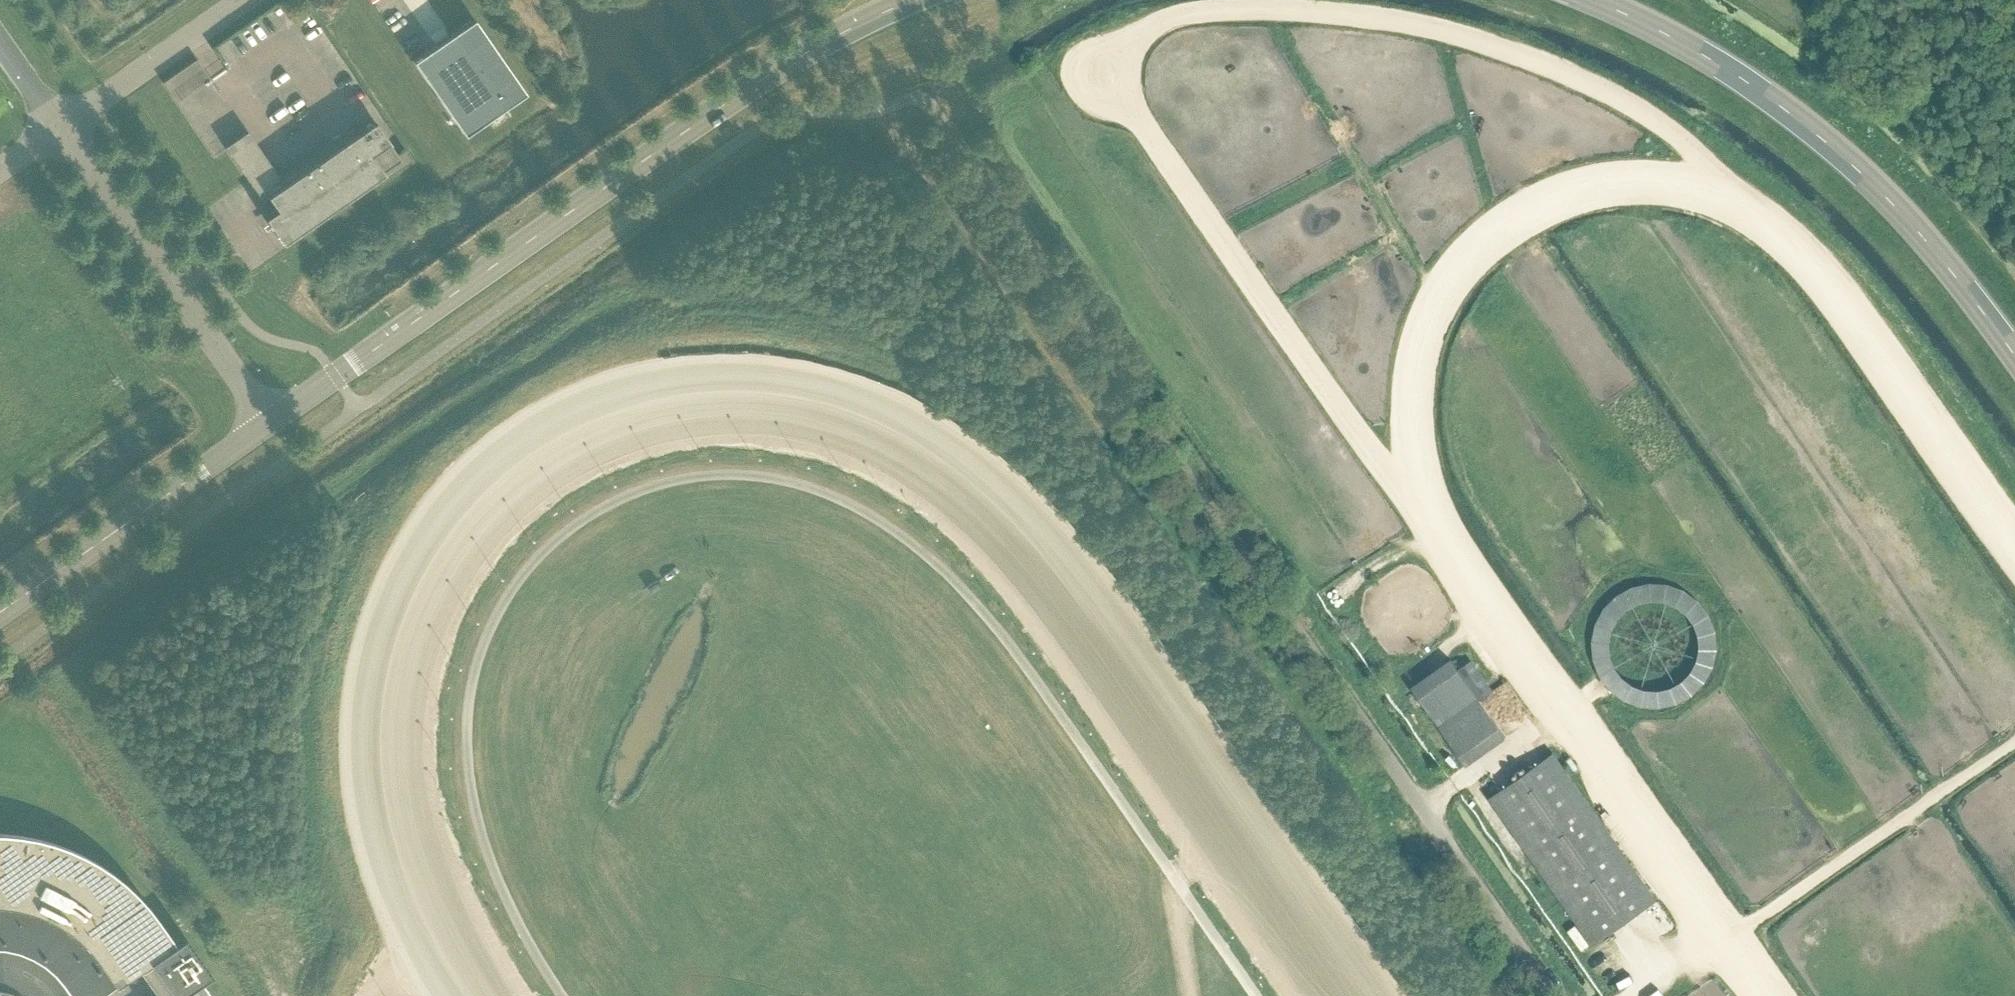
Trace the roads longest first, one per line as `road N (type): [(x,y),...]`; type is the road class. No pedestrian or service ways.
road 1 (unclassified): [(1554,995),(923,97)]
road 2 (primary): [(911,0),(720,106),(271,422)]
road 3 (primary): [(2014,355),(1925,239),(1821,137),(1707,56),(1595,0)]
road 4 (unclassified): [(271,422),(60,127)]
road 5 (primary): [(271,422),(0,612)]
road 6 (unclassified): [(244,0),(60,127)]

